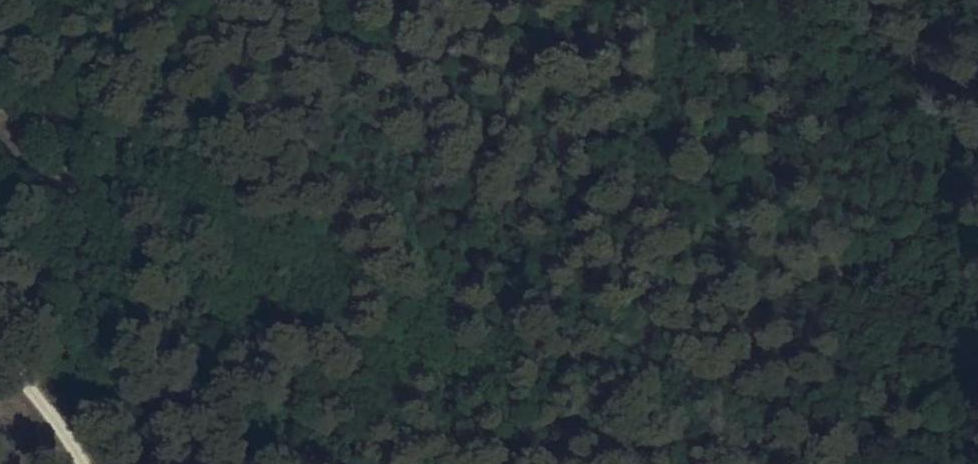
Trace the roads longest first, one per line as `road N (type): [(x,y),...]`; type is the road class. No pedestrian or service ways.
road 1 (track): [(85,463),(62,421),(0,362)]

